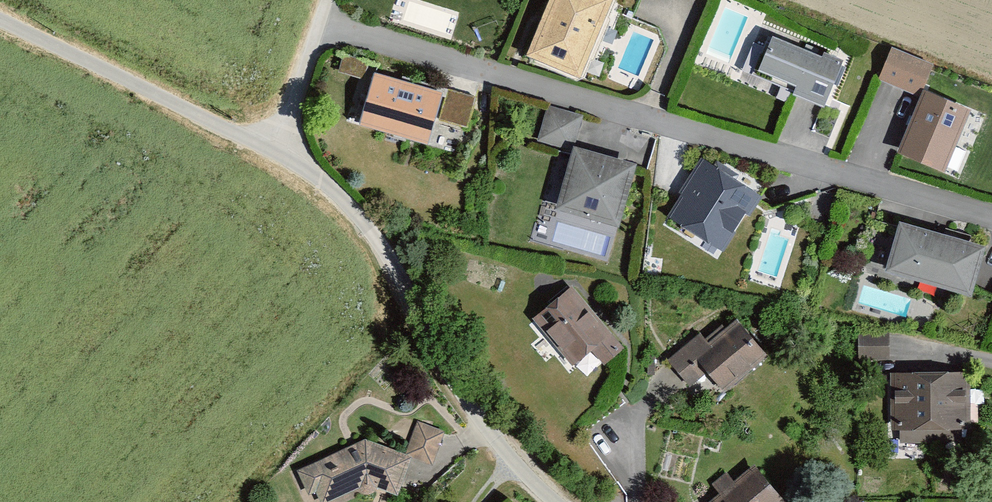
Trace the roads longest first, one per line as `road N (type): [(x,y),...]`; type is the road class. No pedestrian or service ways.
road 1 (residential): [(991,219),(320,23),(269,145)]
road 2 (residential): [(269,145),(350,204),(422,312),(471,418),(555,501)]
road 3 (track): [(150,87),(0,17)]
road 4 (residential): [(150,87),(269,145)]

